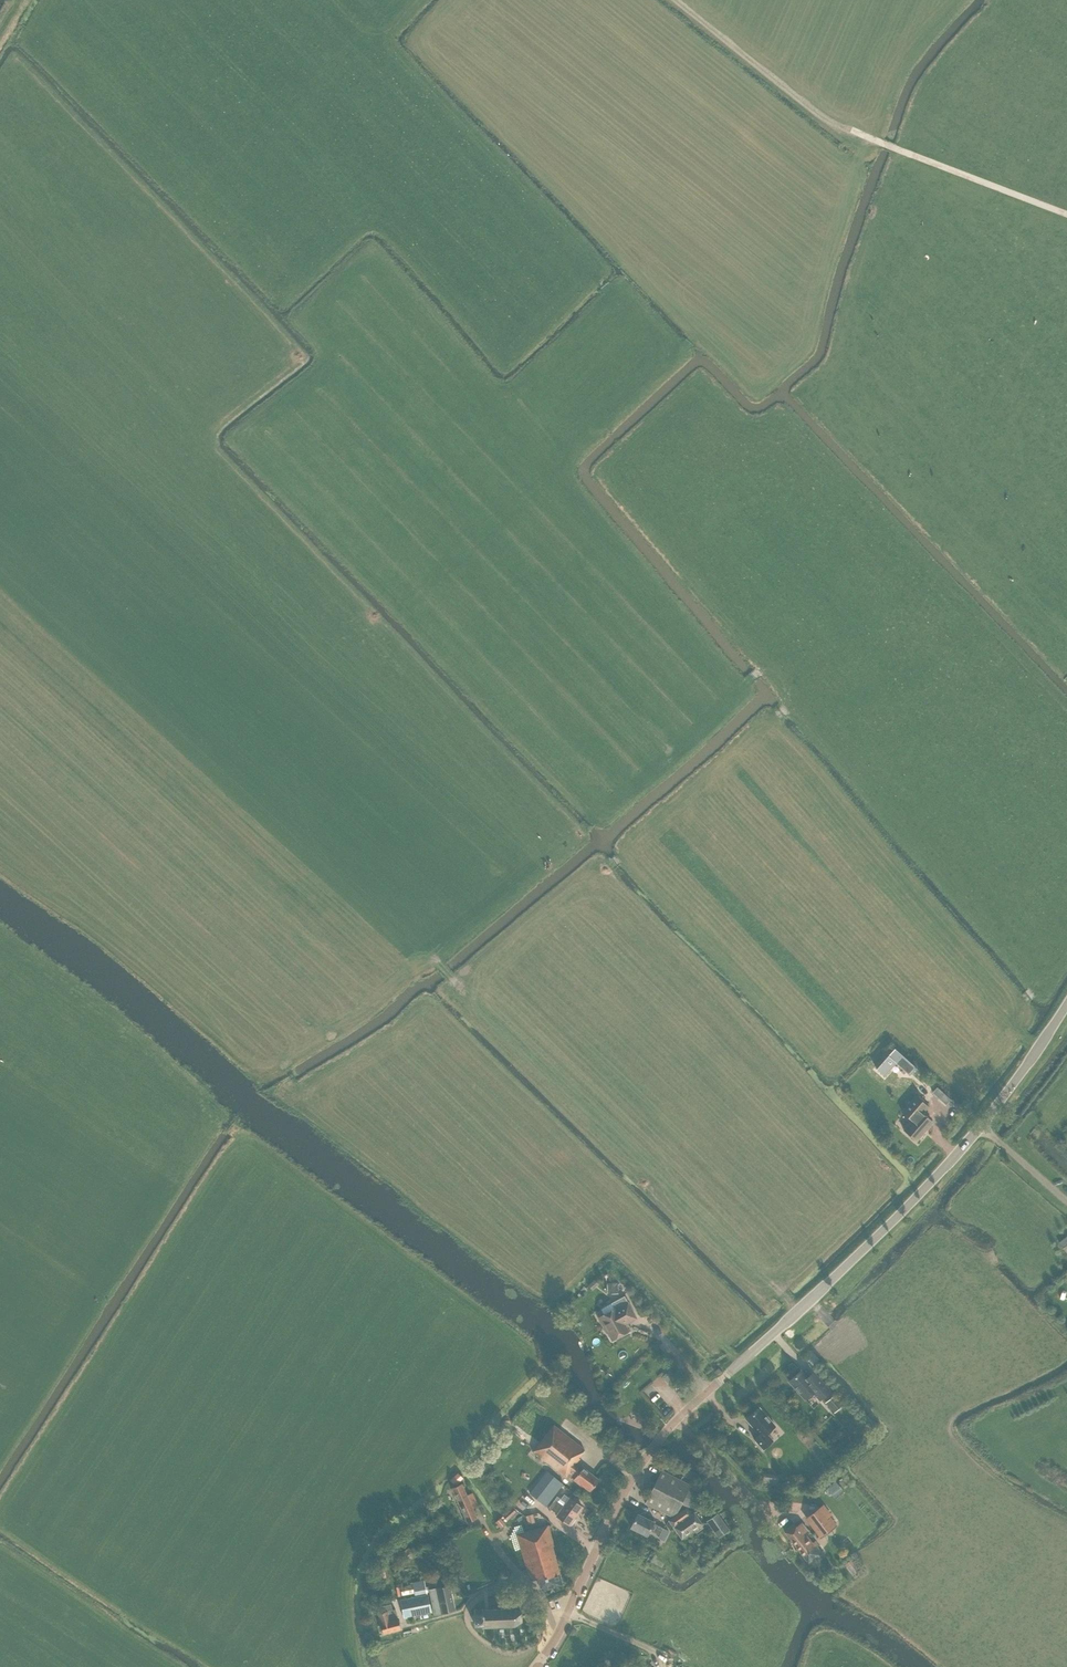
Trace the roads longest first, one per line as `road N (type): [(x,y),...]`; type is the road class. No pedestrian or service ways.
road 1 (tertiary): [(651,1451),(908,1208),(983,1127),(1066,1006)]
road 2 (track): [(1066,214),(850,130)]
road 3 (tertiary): [(651,1451),(556,1632)]
road 4 (residential): [(556,1632),(545,1604),(480,1525)]

